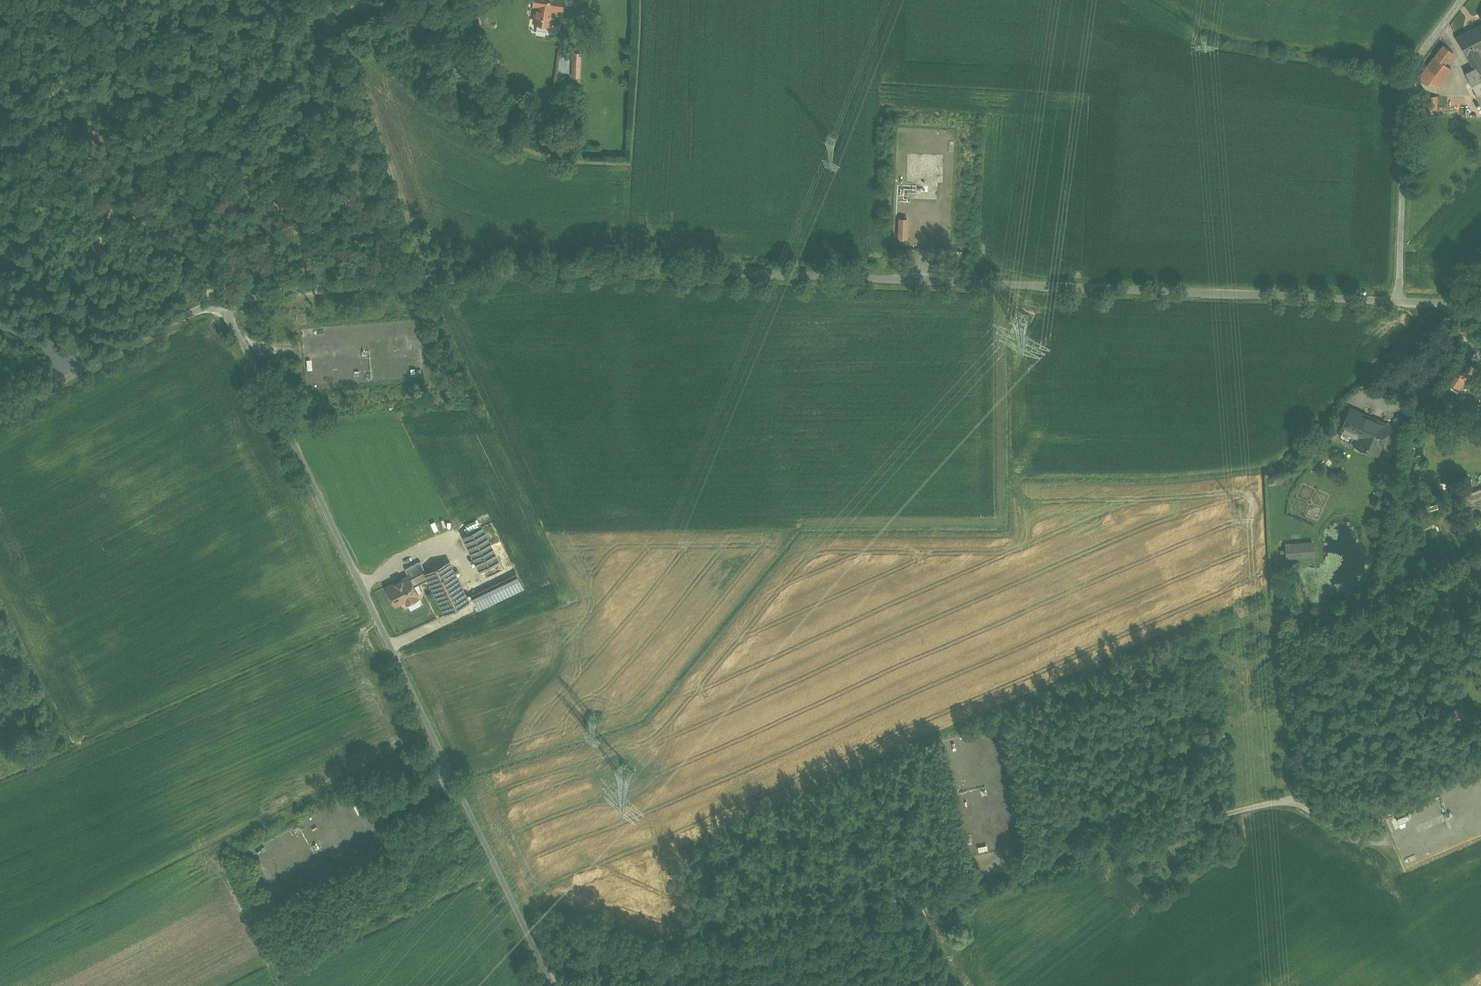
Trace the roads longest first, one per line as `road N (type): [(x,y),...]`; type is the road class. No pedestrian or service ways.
road 1 (unclassified): [(1399,301),(497,264),(222,302)]
road 2 (track): [(566,985),(783,923),(1297,796),(1480,723)]
road 3 (unclassified): [(222,302),(553,985)]
road 4 (unclassified): [(1462,0),(1410,71),(1399,301)]
road 5 (unclassified): [(222,302),(0,411)]
road 6 (track): [(0,208),(214,292),(222,302)]

